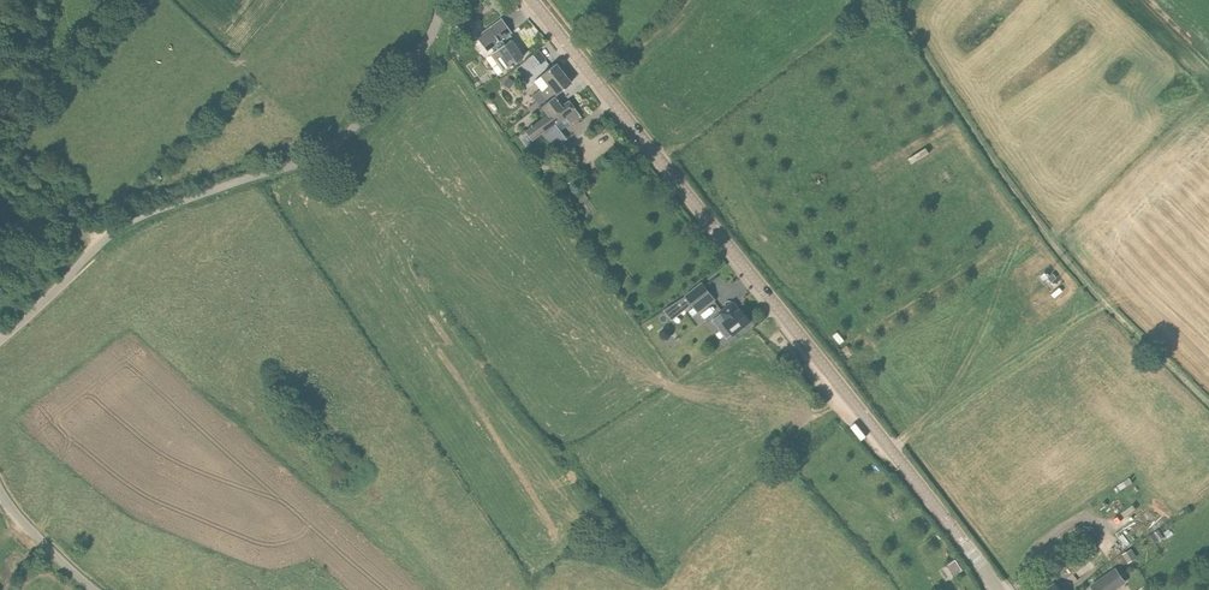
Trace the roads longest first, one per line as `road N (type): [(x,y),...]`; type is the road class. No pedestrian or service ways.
road 1 (tertiary): [(999,589),(531,0)]
road 2 (unclassified): [(0,339),(117,227),(329,150),(423,49),(441,0)]
road 3 (track): [(1208,406),(1076,272),(884,0)]
road 4 (unclassified): [(95,589),(0,490)]

